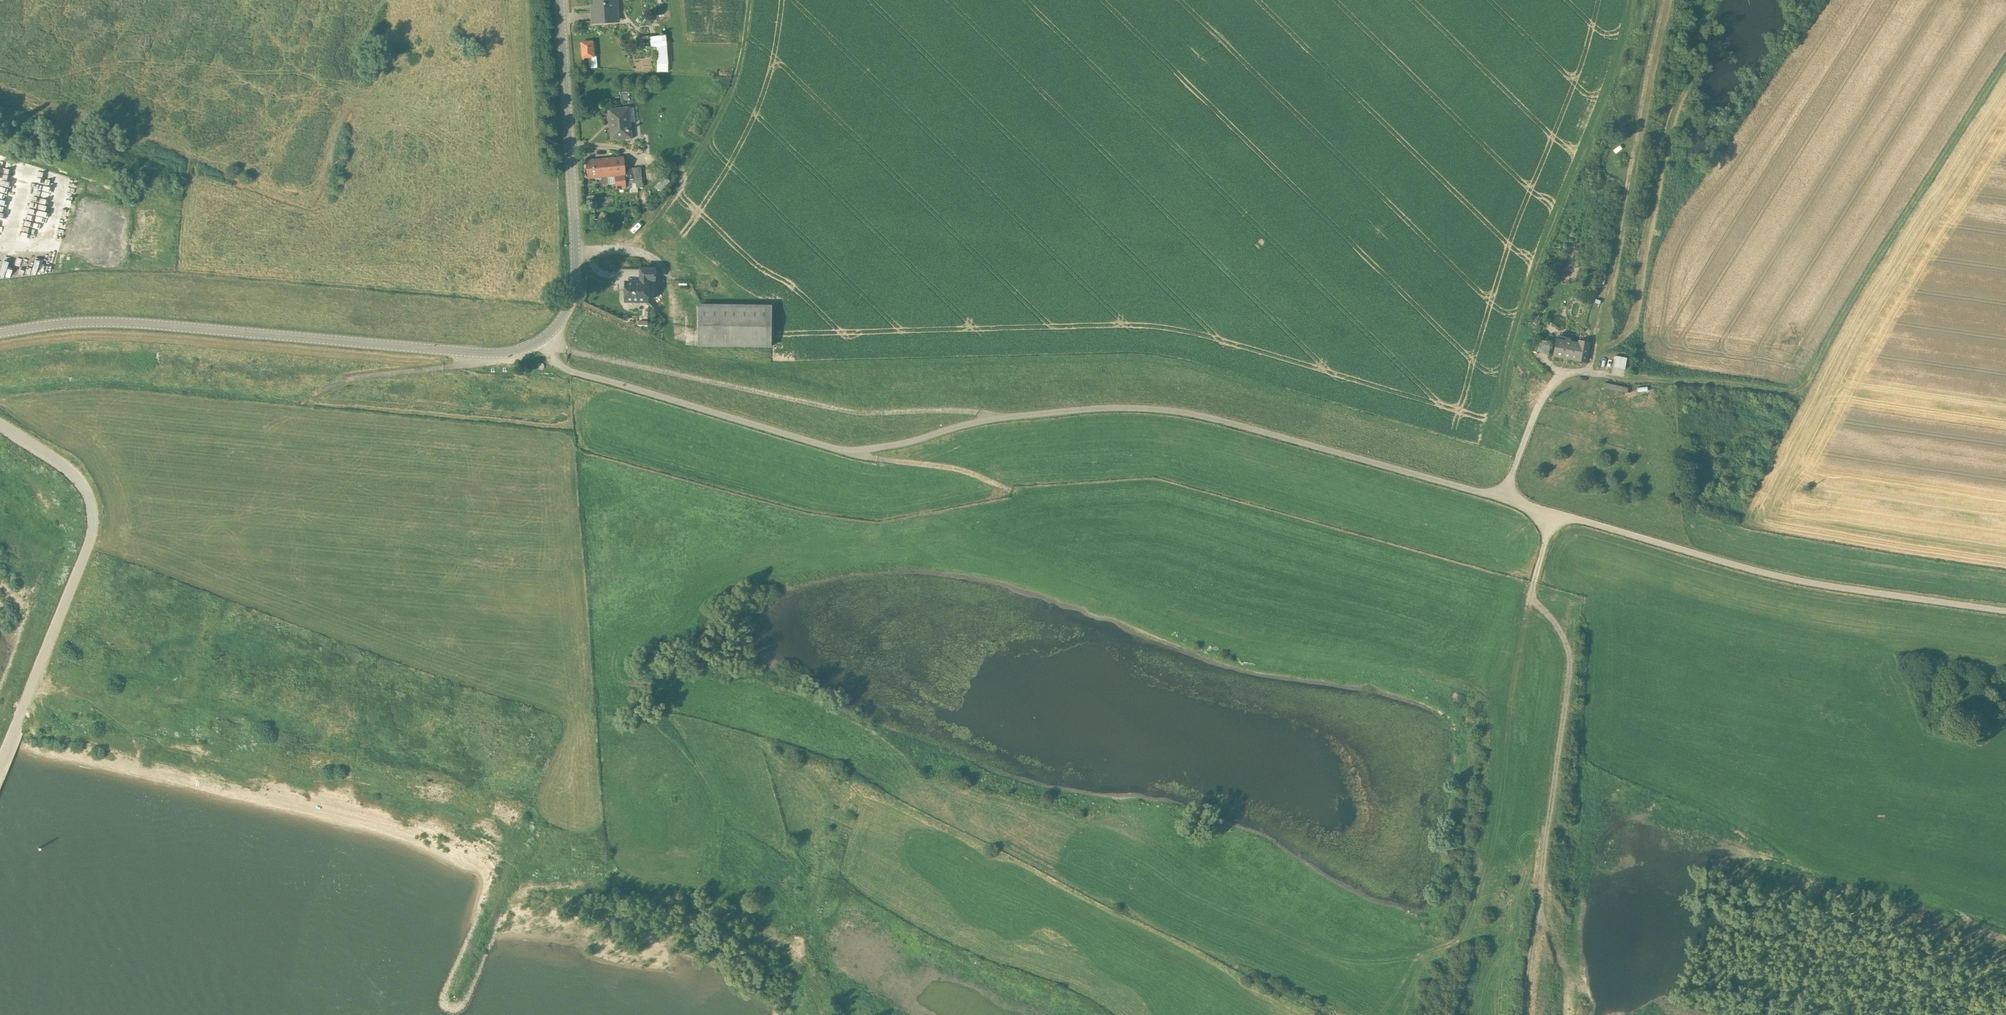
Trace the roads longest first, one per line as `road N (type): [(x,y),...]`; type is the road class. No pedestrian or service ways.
road 1 (unclassified): [(2005,612),(1751,569),(1173,410),(994,417),(852,454),(569,370),(538,342)]
road 2 (track): [(1588,371),(1779,392),(1803,387),(2005,55)]
road 3 (secondary): [(538,342),(490,353),(122,322),(0,333)]
road 4 (track): [(1552,512),(1475,916),(1453,943),(1411,969)]
road 5 (track): [(994,417),(851,412),(538,342)]
road 6 (track): [(1577,596),(1571,701),(1527,1014)]
road 7 (track): [(1588,371),(1660,0)]
road 8 (secondary): [(538,342),(566,313),(576,281),(560,0)]
road 9 (track): [(1591,357),(1632,325),(1652,202),(1701,37)]
road 10 (track): [(577,255),(631,245),(692,166),(735,78),(750,0)]
road 11 (track): [(852,454),(965,472),(1011,492)]
road 12 (track): [(1500,497),(1546,390),(1564,375),(1588,371)]

